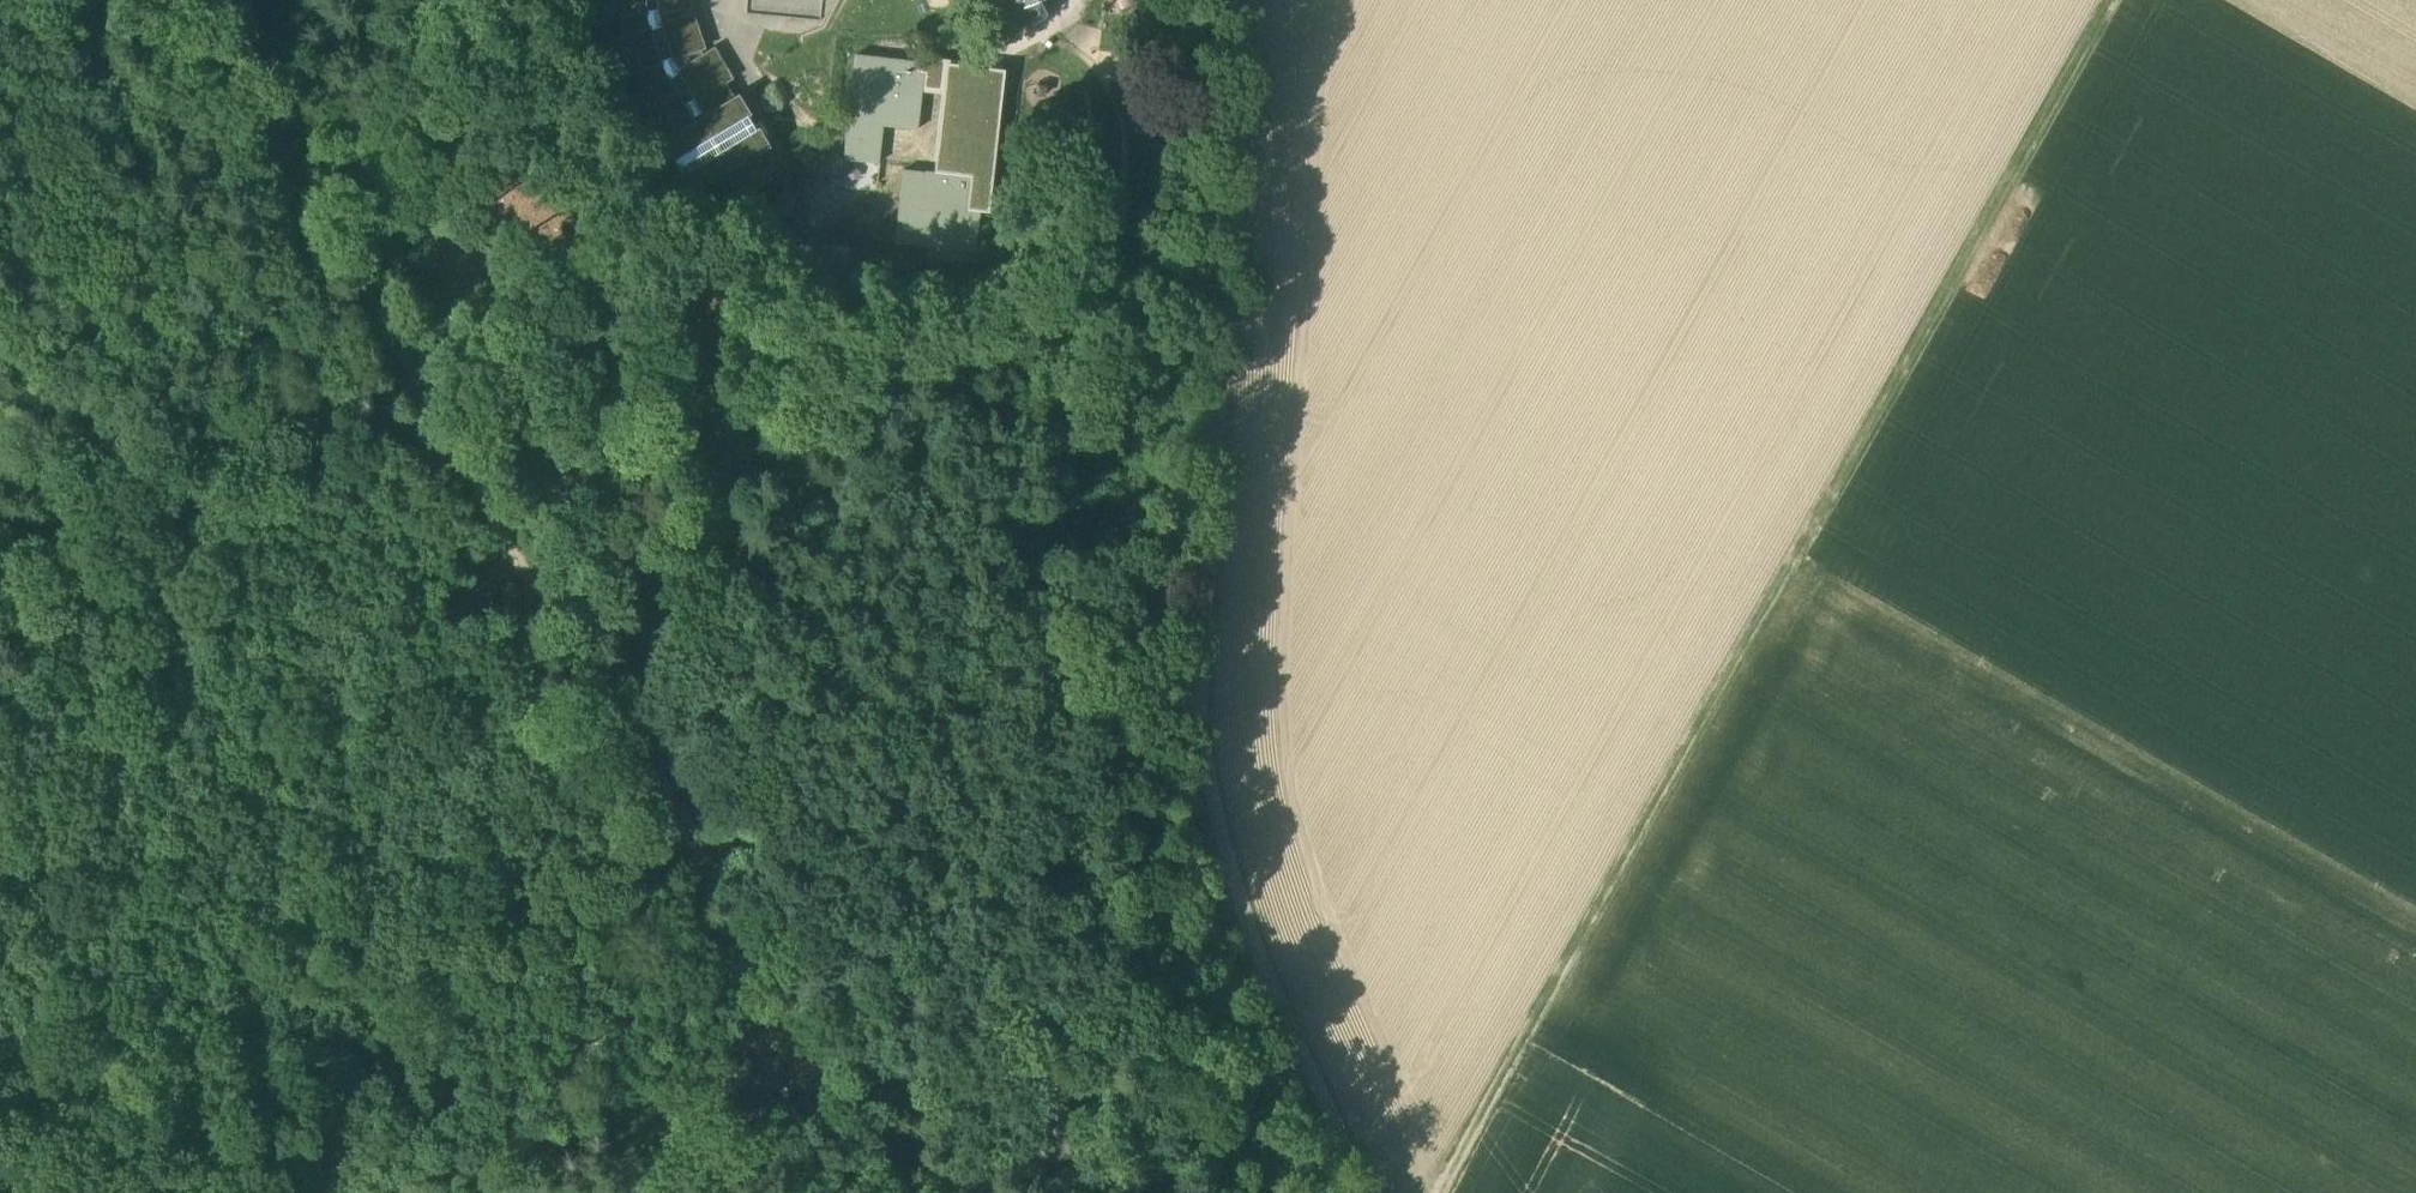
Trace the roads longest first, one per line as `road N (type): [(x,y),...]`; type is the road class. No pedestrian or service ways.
road 1 (track): [(200,0),(854,1099)]
road 2 (track): [(1378,1192),(1265,936),(1225,791),(1217,634),(1254,0)]

